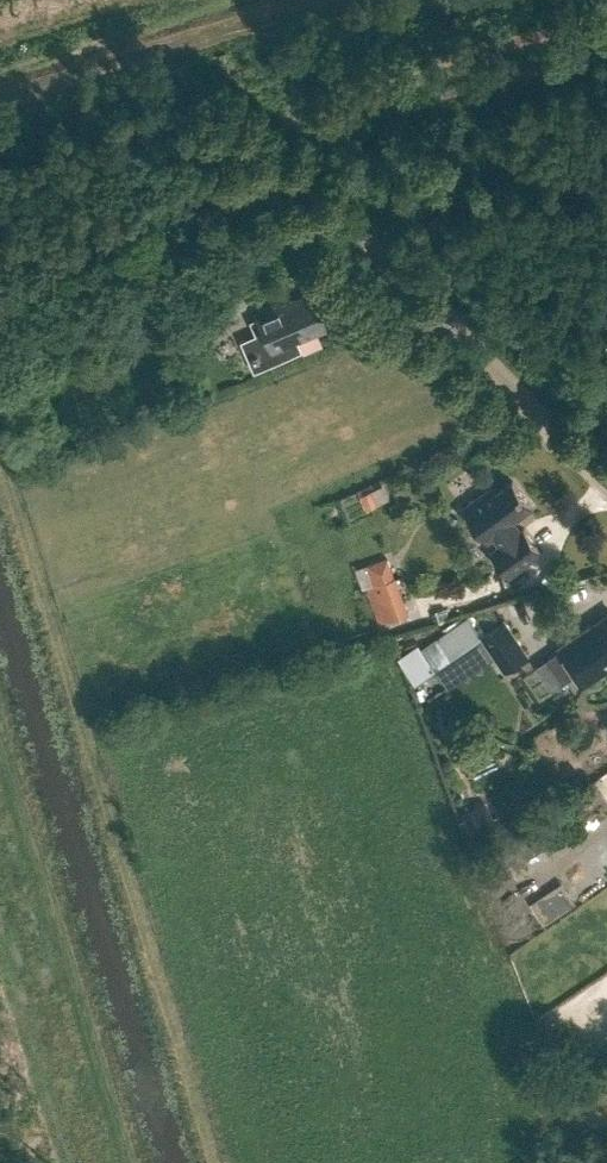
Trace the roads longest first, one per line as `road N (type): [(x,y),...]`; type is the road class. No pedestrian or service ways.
road 1 (track): [(492,0),(0,144)]
road 2 (residential): [(347,224),(606,485)]

